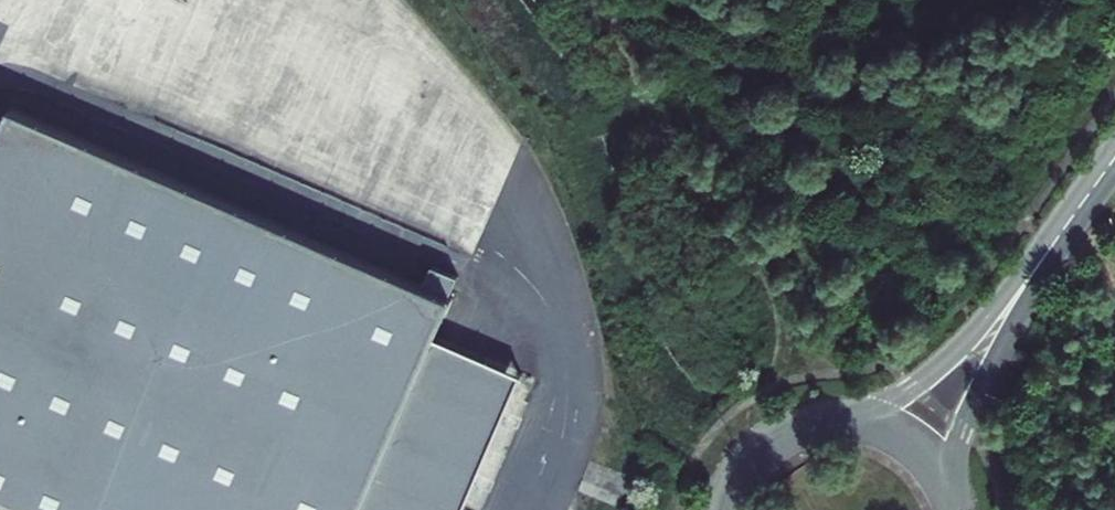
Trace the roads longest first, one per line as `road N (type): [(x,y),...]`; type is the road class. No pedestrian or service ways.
road 1 (unclassified): [(910,450),(1114,154)]
road 2 (unclassified): [(910,450),(875,431),(836,426),(797,434),(764,455),(732,509)]

